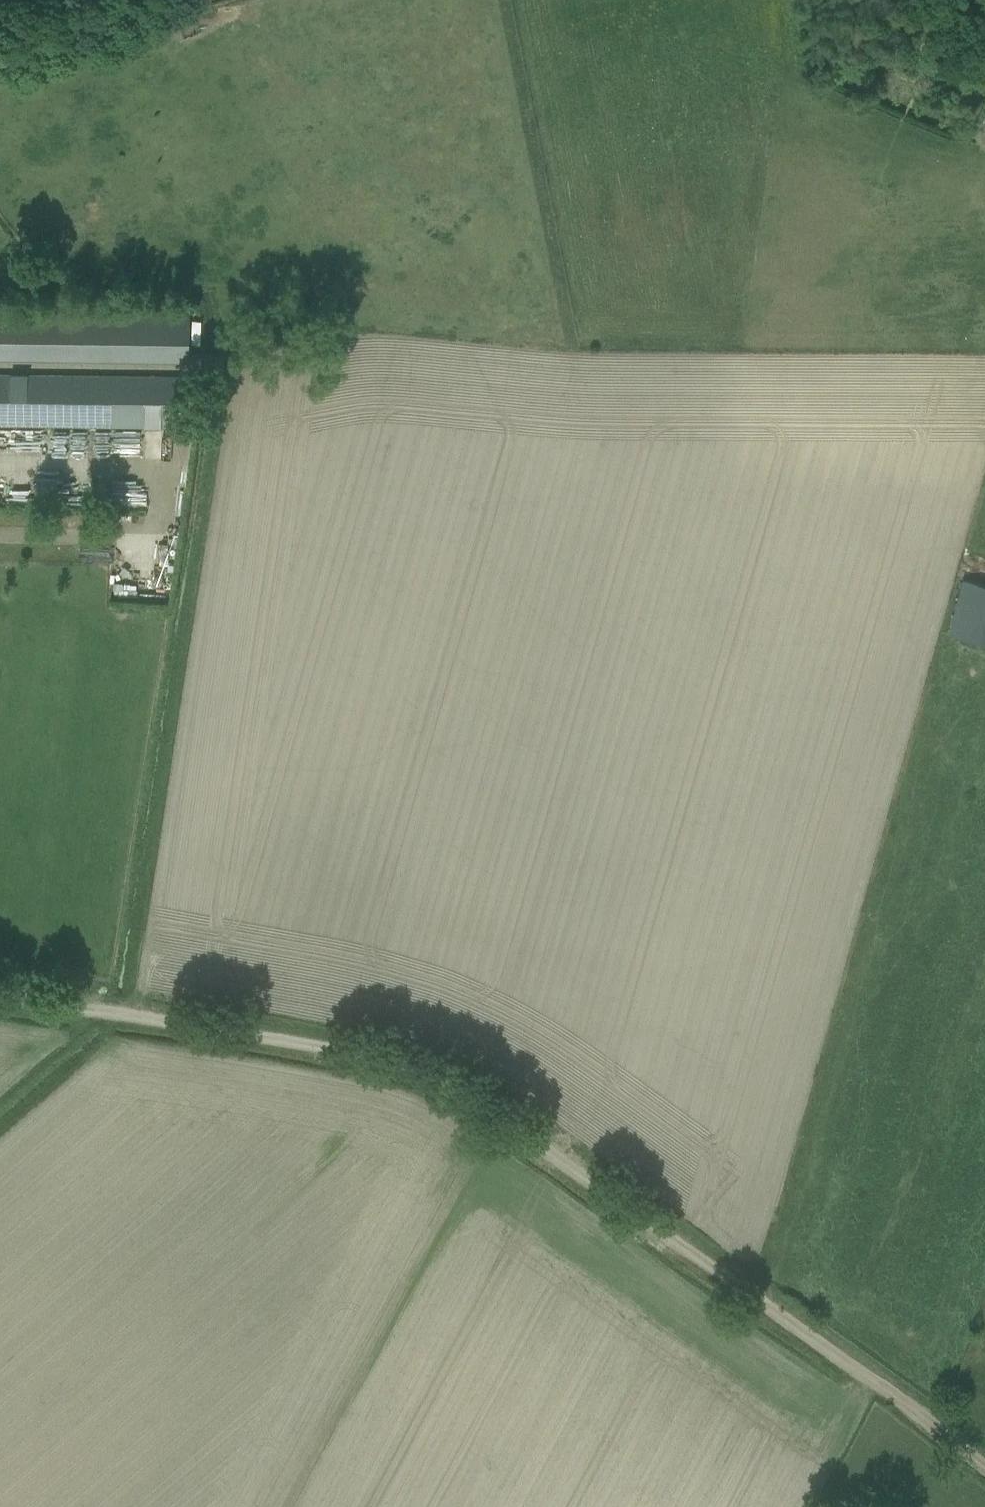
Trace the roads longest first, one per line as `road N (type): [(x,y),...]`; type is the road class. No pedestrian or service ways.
road 1 (track): [(878,1386),(446,1080),(354,1057),(0,1001)]
road 2 (track): [(878,1386),(984,1468)]

